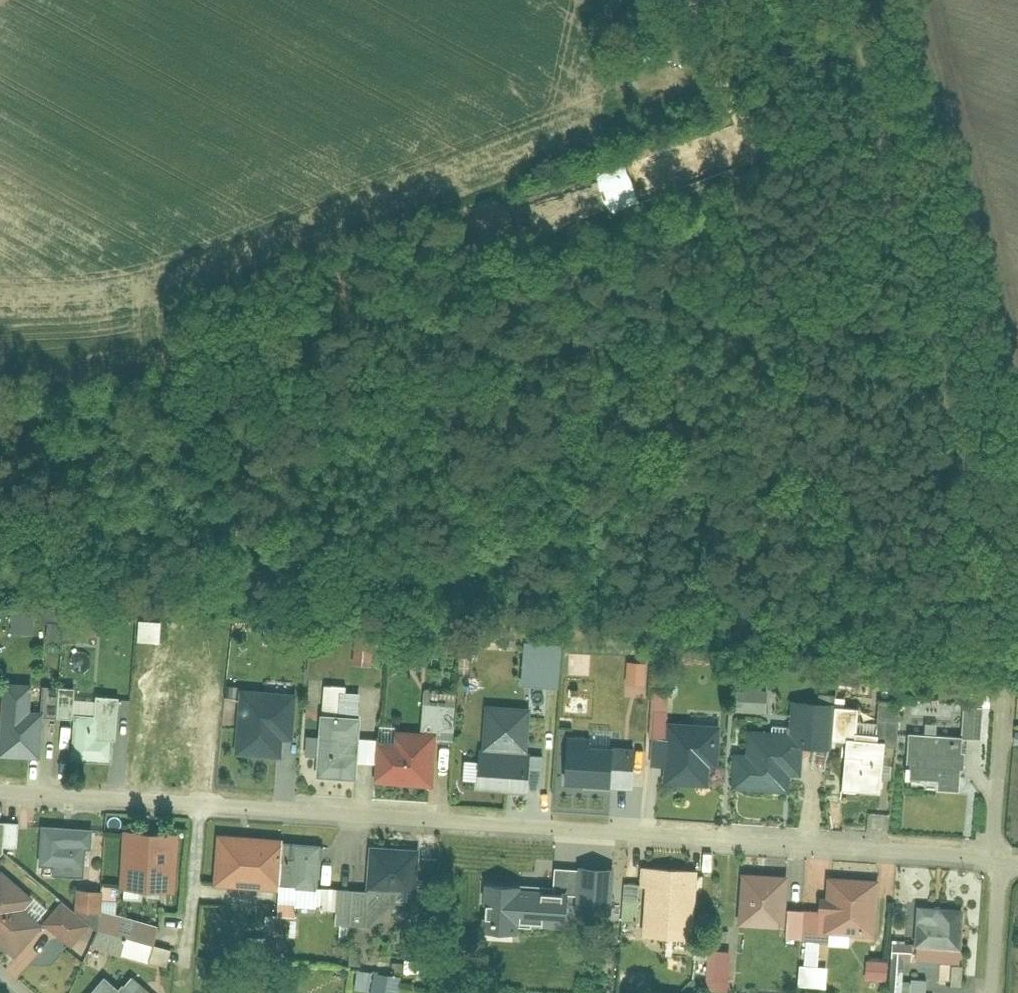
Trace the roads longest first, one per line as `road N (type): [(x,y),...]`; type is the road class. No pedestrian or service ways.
road 1 (unclassified): [(999,860),(1006,668),(908,0)]
road 2 (residential): [(198,803),(999,860)]
road 3 (residential): [(0,789),(198,803)]
road 4 (residential): [(180,974),(198,803)]
road 5 (residential): [(991,992),(999,860)]

